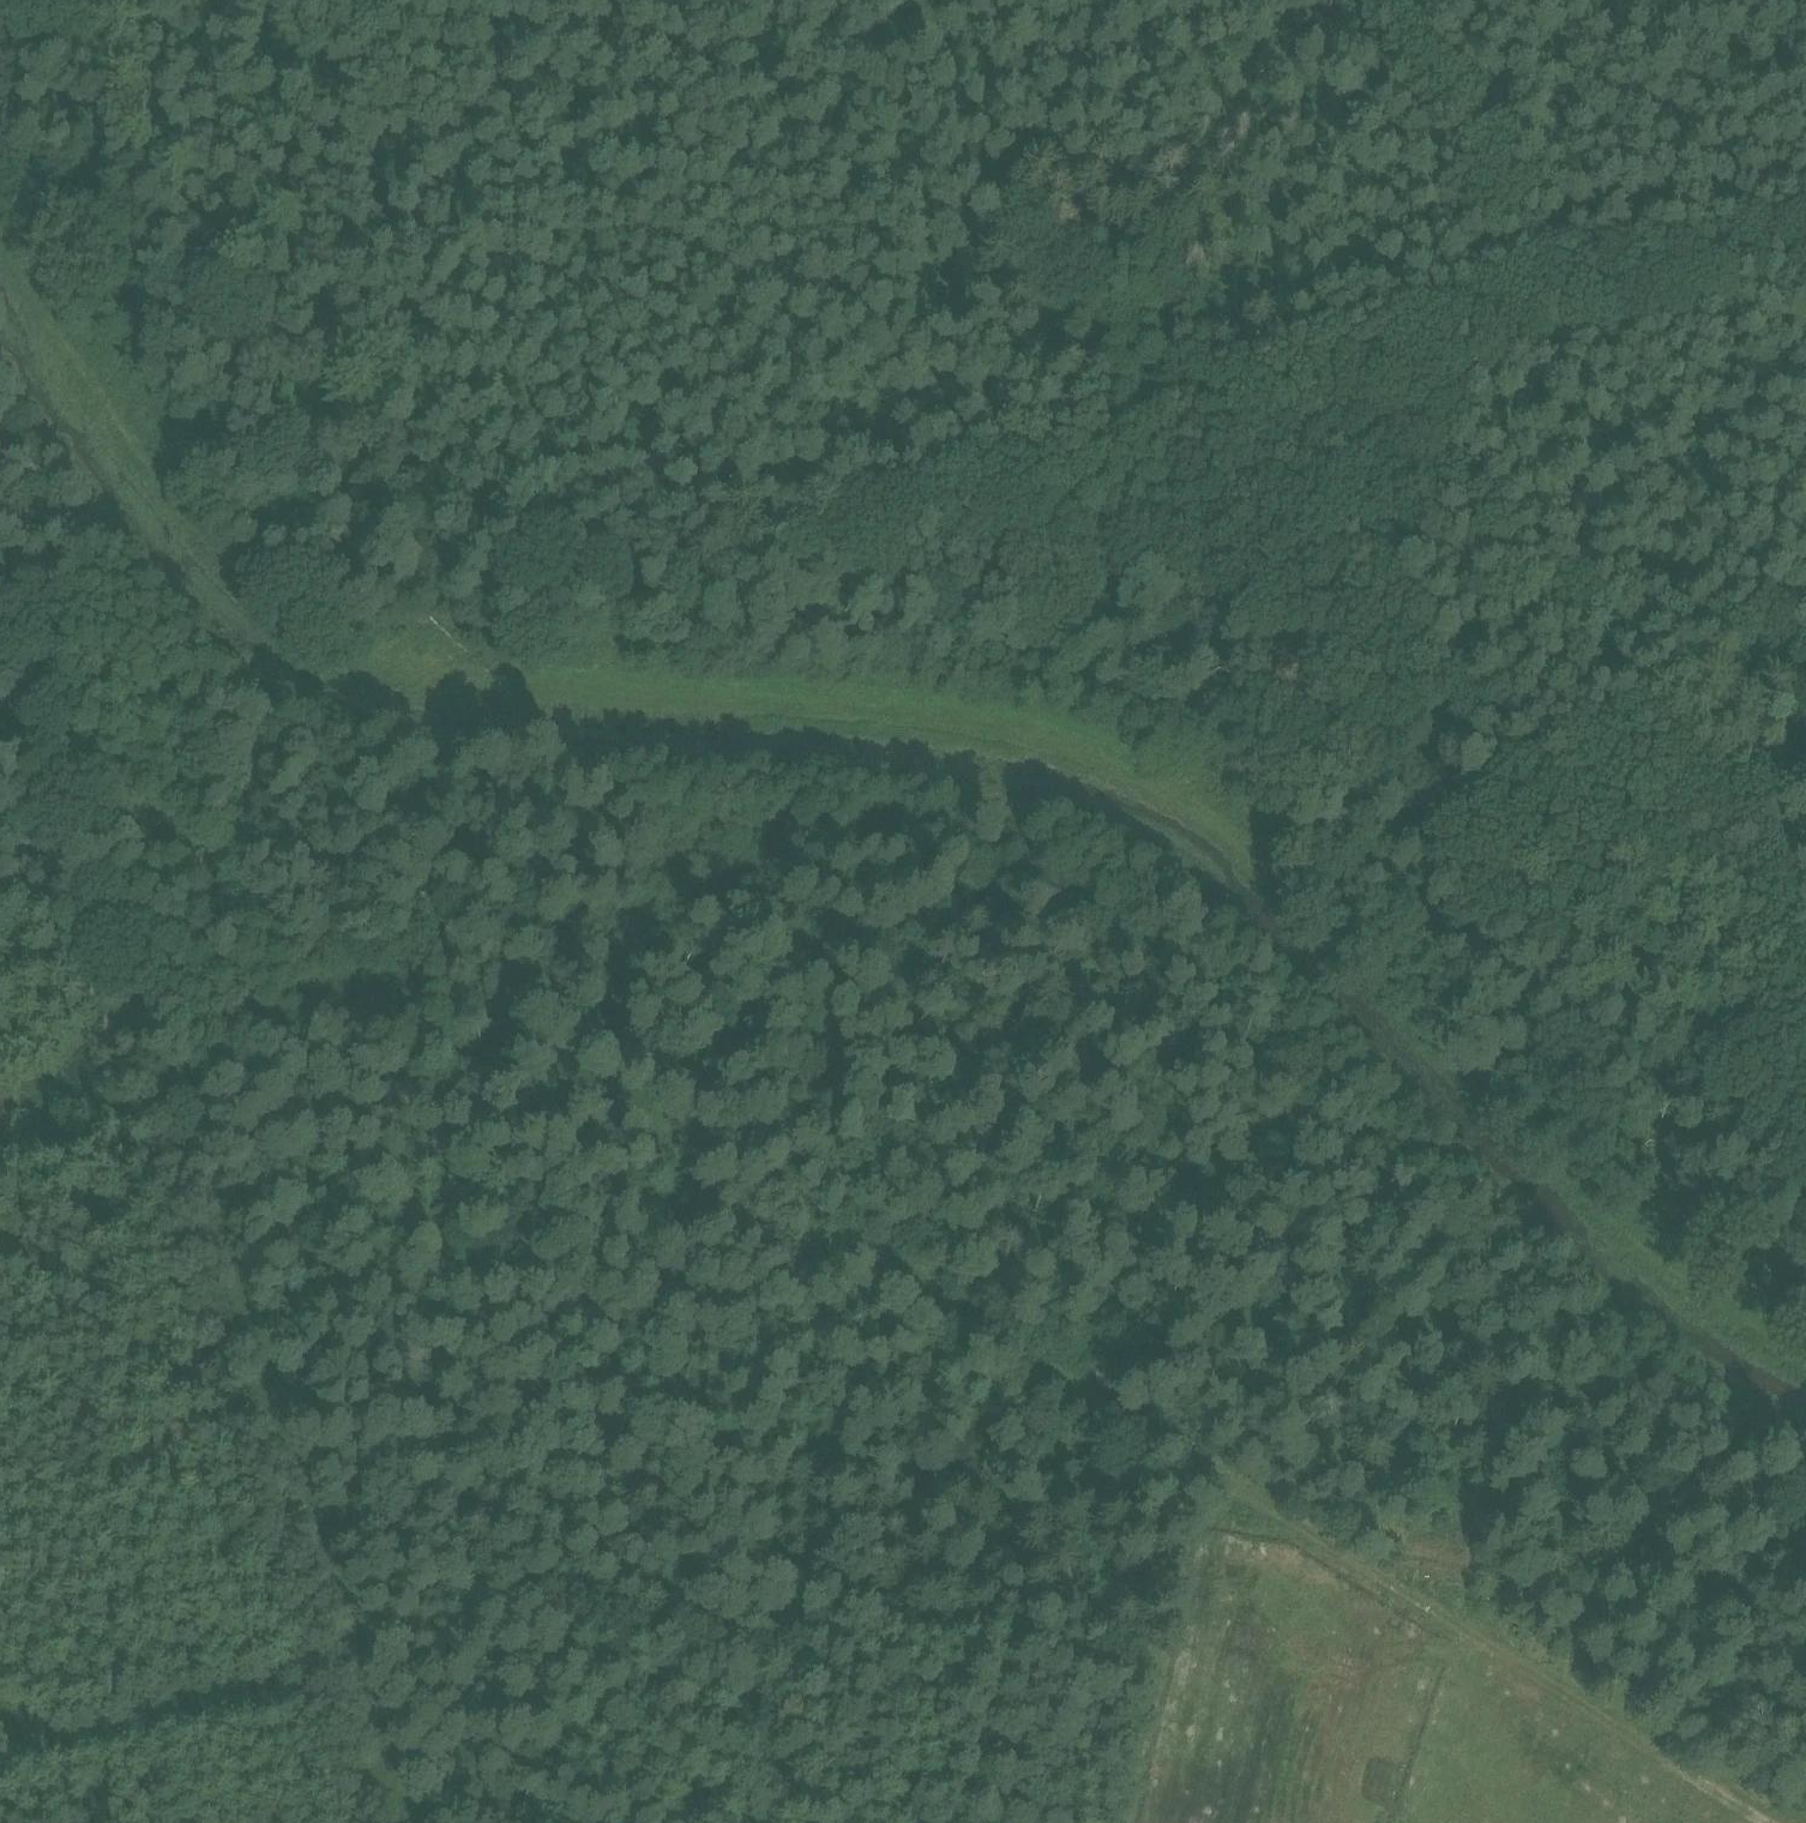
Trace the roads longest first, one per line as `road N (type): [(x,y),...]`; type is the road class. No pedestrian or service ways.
road 1 (track): [(1269,1507),(1765,1822)]

